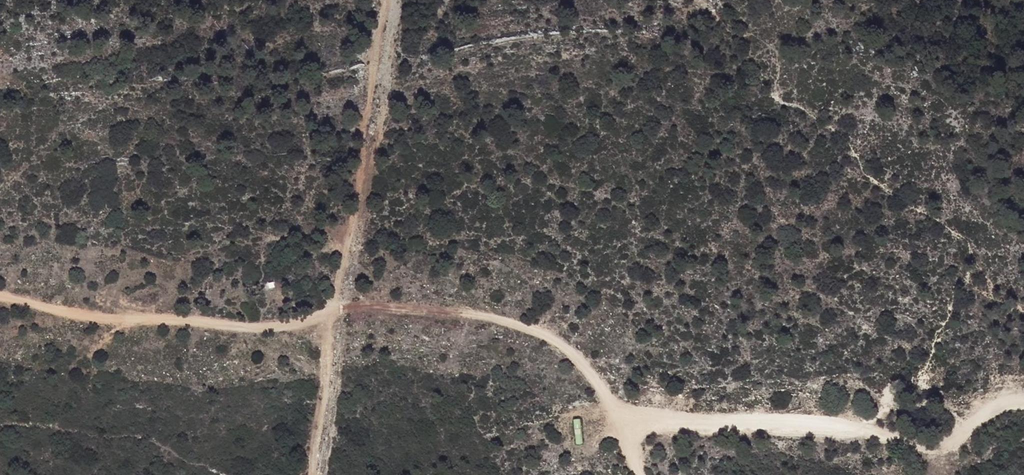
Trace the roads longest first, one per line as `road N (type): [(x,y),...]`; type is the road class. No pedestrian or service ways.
road 1 (track): [(644,474),(628,420),(570,351),(523,324),(436,309),(335,312),(284,327),(228,328),(180,317),(121,322),(0,299)]
road 2 (track): [(628,420),(807,423),(925,445),(1003,407),(1023,405)]

